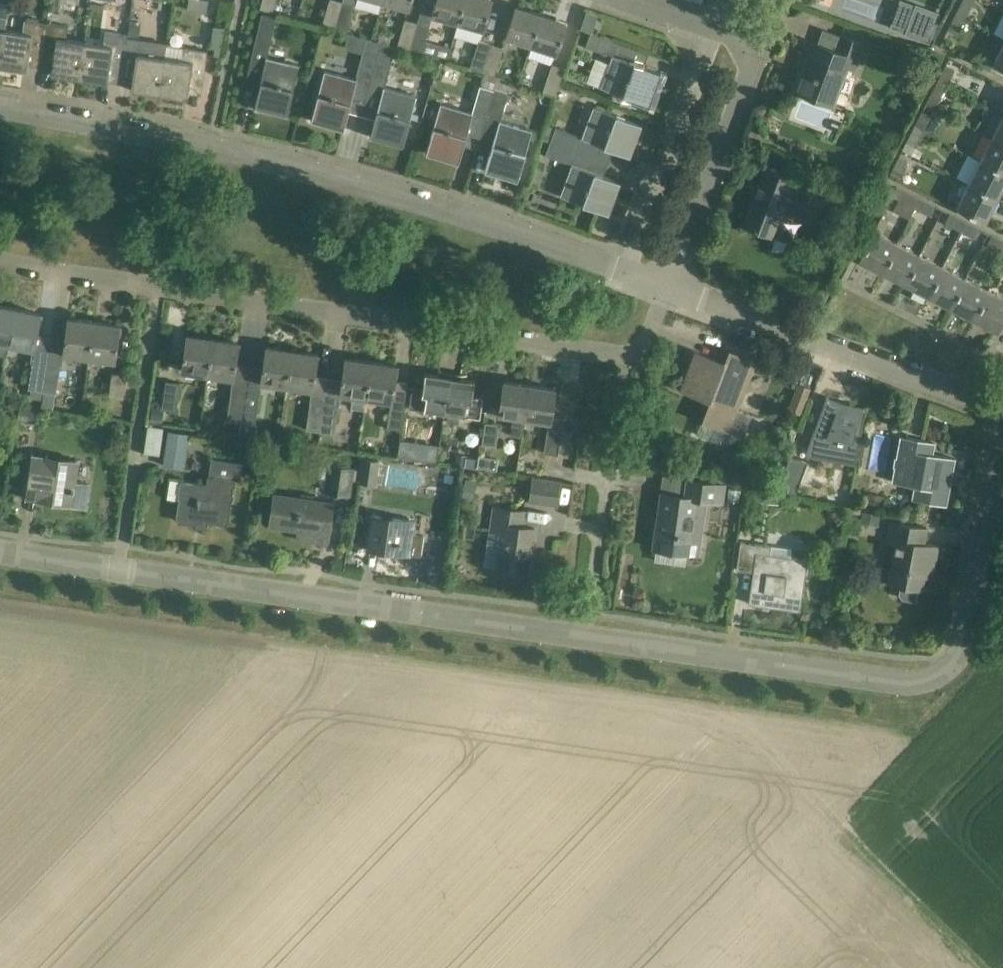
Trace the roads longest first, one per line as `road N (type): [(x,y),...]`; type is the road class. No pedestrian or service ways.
road 1 (residential): [(1002,430),(957,658),(945,671),(906,684),(0,552)]
road 2 (residential): [(671,285),(632,359),(211,305),(0,261)]
road 3 (unclassified): [(628,270),(215,144),(0,107)]
road 4 (residential): [(1002,410),(671,285)]
road 5 (unclassified): [(671,285),(760,43)]
road 6 (residential): [(716,28),(628,270)]

